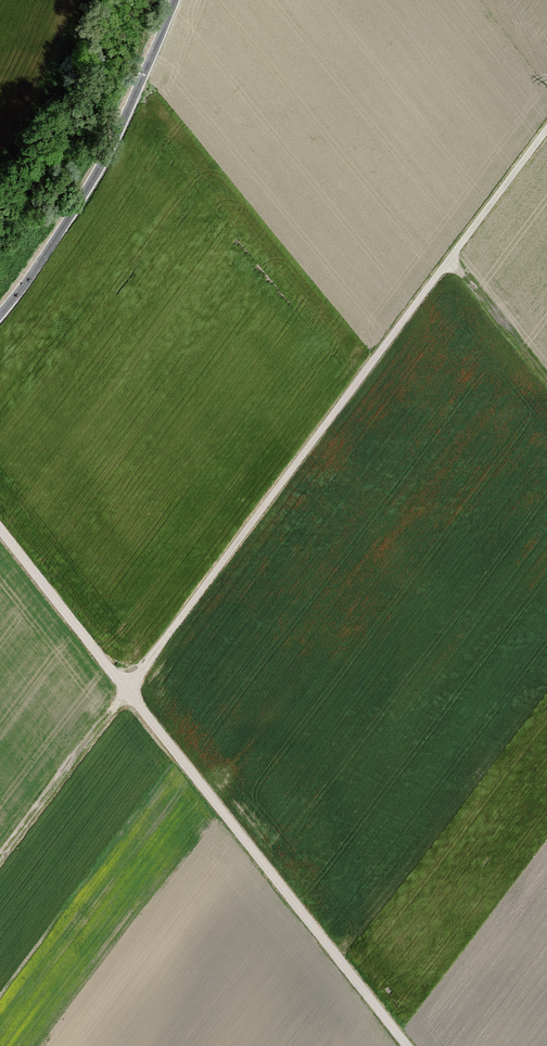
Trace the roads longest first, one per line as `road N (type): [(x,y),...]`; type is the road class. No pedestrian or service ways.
road 1 (track): [(546,131),(113,711)]
road 2 (track): [(0,525),(413,1045)]
road 3 (track): [(175,0),(126,119),(73,214),(0,309)]

